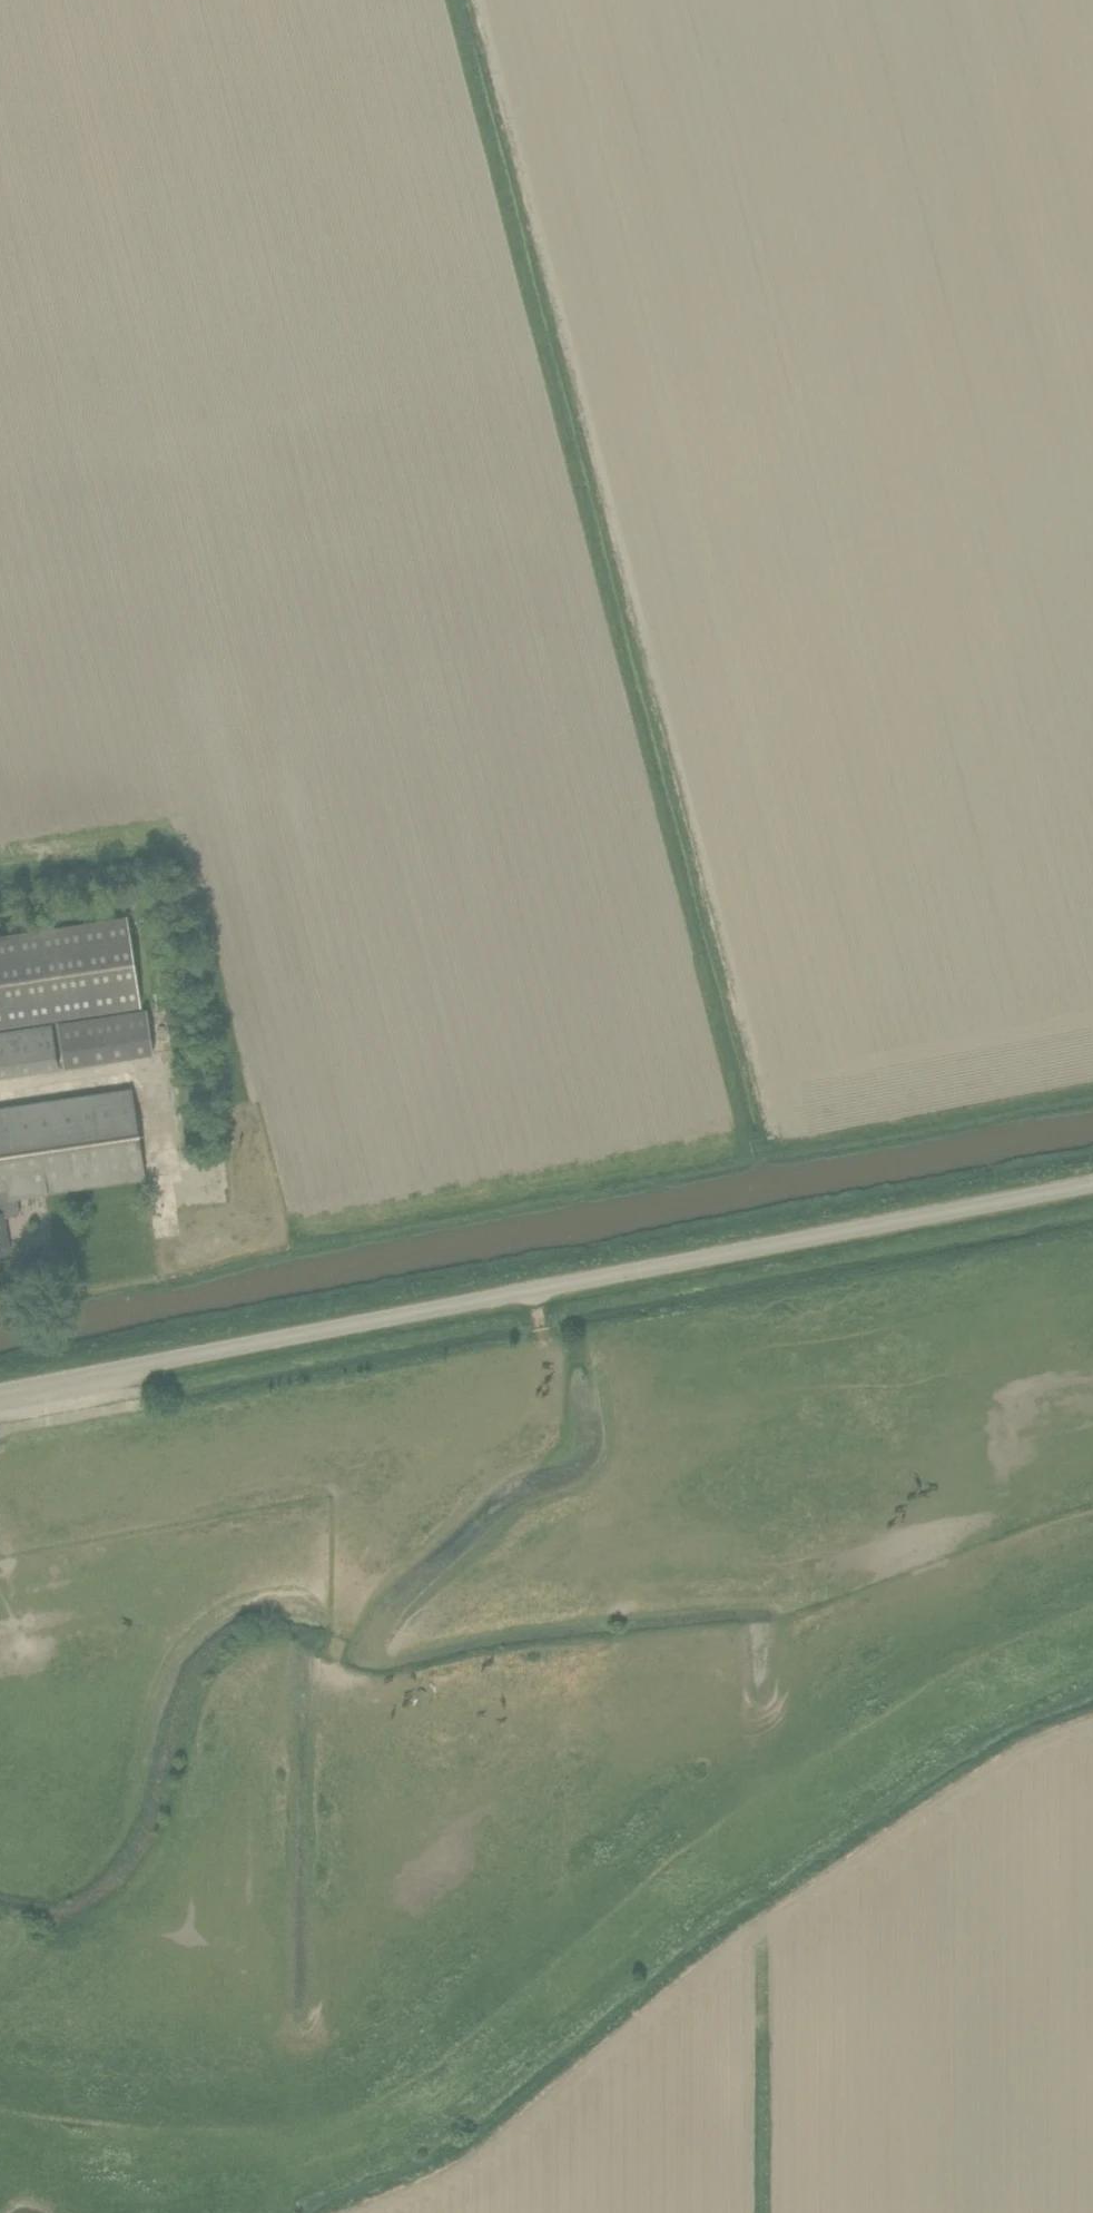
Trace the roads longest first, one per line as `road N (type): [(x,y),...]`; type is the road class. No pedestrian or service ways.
road 1 (unclassified): [(0,1391),(1092,1180)]

